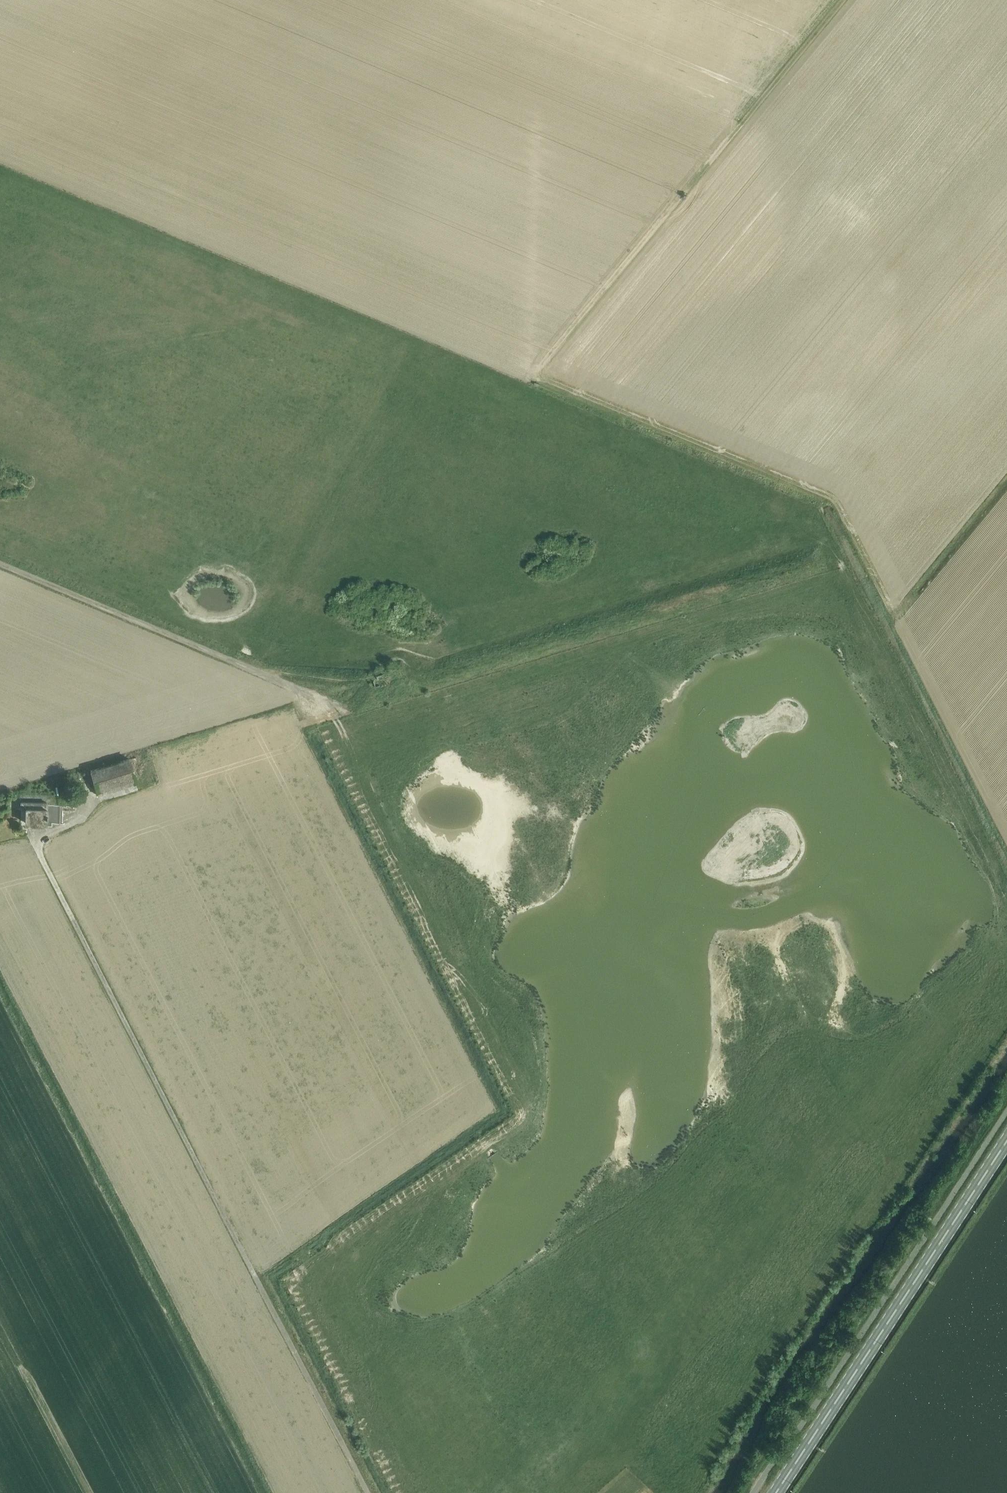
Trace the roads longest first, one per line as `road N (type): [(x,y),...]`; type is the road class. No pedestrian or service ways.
road 1 (primary): [(777,1492),(1006,1141)]
road 2 (track): [(0,565),(278,681)]
road 3 (track): [(845,0),(746,118)]

